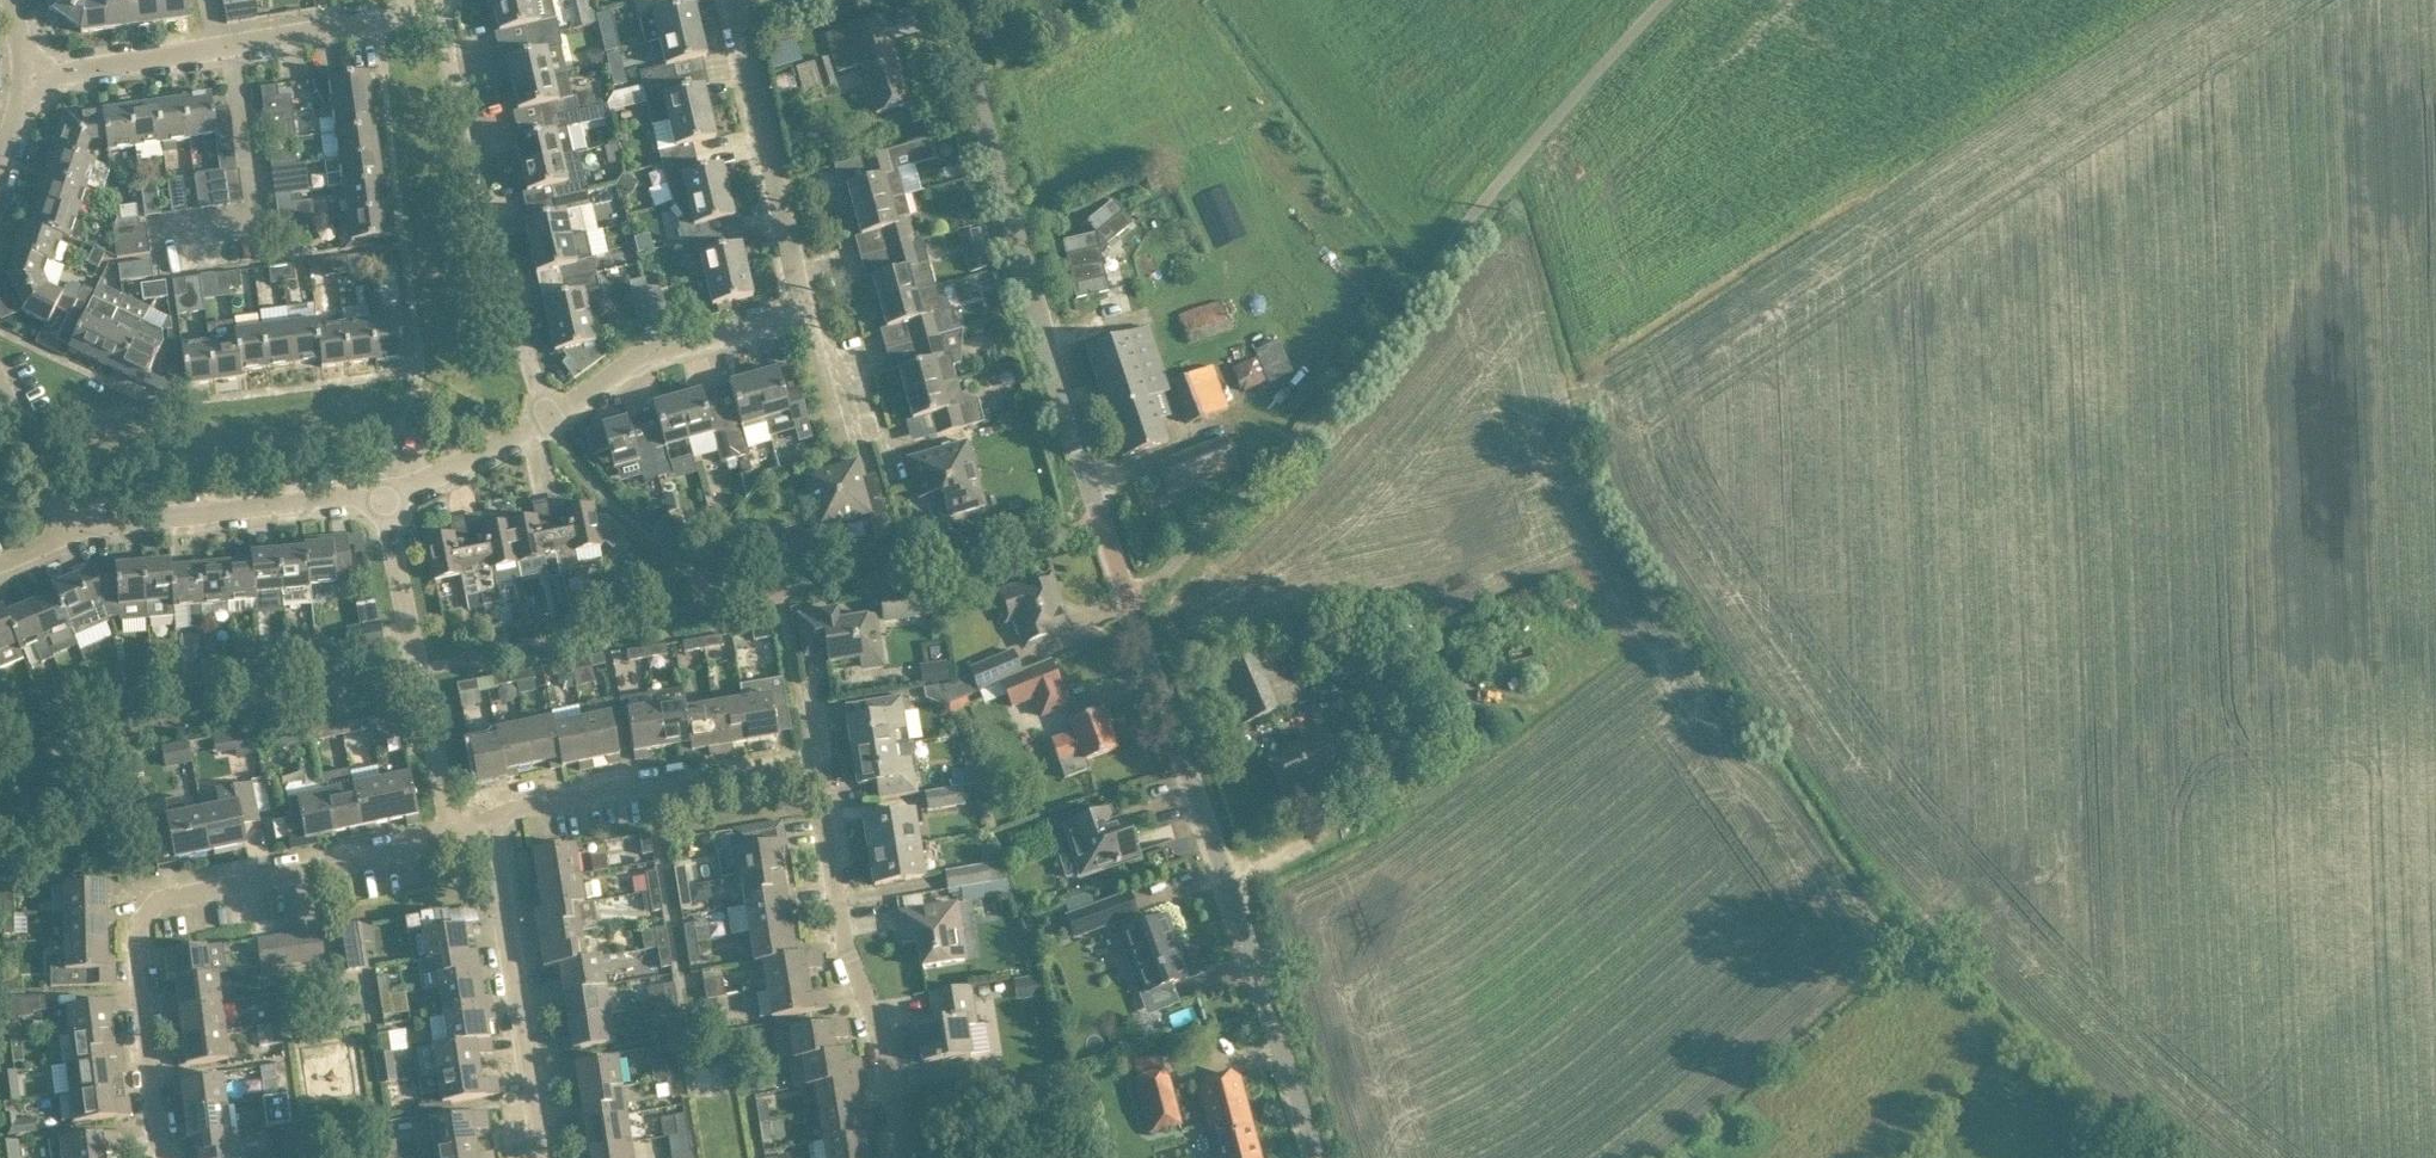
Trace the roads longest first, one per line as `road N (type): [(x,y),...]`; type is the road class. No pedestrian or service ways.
road 1 (unclassified): [(1133,607),(1341,387),(1575,95),(1669,0)]
road 2 (tertiary): [(1133,607),(1077,446),(951,0)]
road 3 (tertiary): [(1316,1157),(1133,607)]
road 4 (residential): [(170,1157),(143,917),(162,898),(454,842)]
road 5 (residential): [(547,421),(488,243),(450,73),(445,0)]
road 6 (residential): [(902,1157),(817,758)]
road 7 (residential): [(28,79),(393,18),(411,0)]
road 8 (residential): [(454,842),(388,496)]
road 9 (residential): [(542,1157),(495,822)]
road 10 (residential): [(495,822),(529,808),(817,758)]
road 11 (residential): [(807,312),(737,0)]
road 12 (residential): [(75,536),(388,496)]
road 13 (residential): [(547,421),(662,355),(807,312)]
road 14 (residential): [(388,496),(547,421)]
road 15 (residential): [(75,536),(0,386)]
road 16 (residential): [(859,437),(839,365),(813,340),(807,312)]

